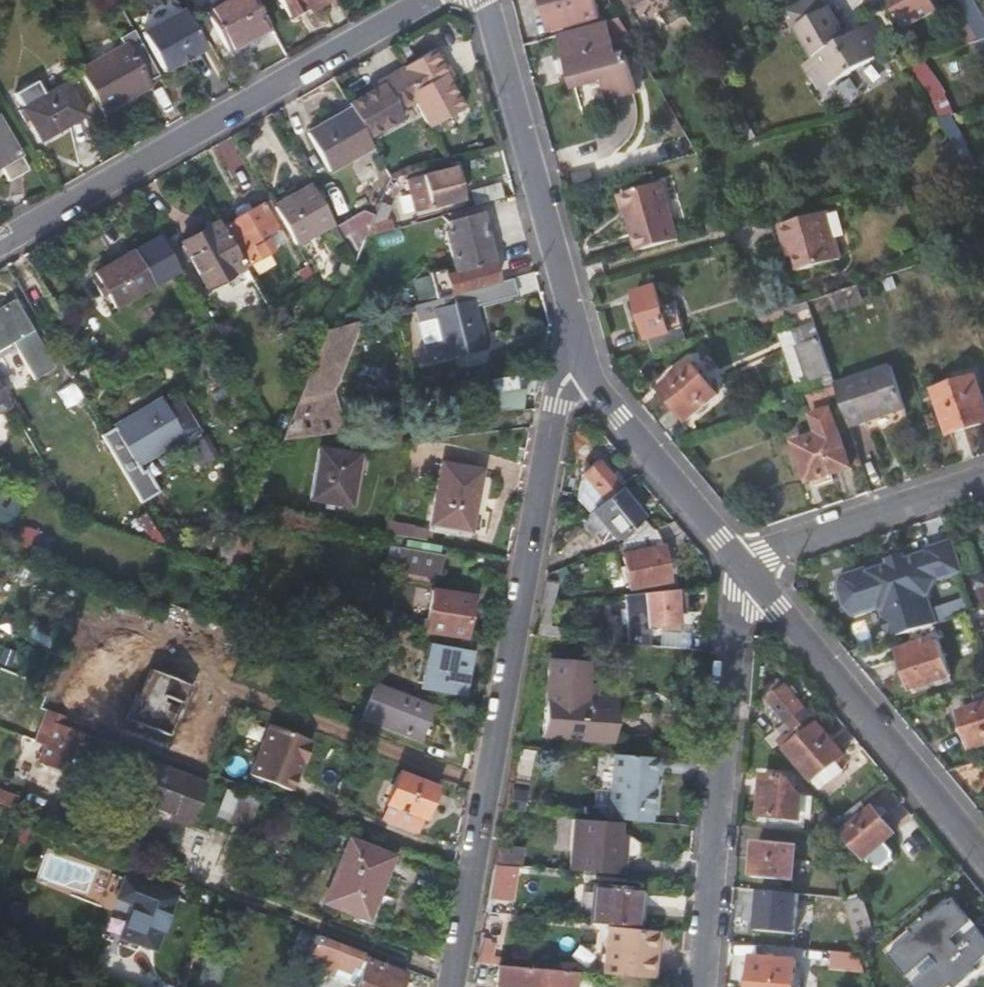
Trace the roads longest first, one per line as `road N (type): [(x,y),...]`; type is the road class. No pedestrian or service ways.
road 1 (residential): [(586,374),(563,391),(452,986)]
road 2 (residential): [(426,0),(0,243)]
road 3 (residential): [(744,564),(702,986)]
road 4 (residential): [(489,0),(586,374)]
road 5 (residential): [(744,564),(983,856)]
road 6 (residential): [(983,479),(744,564)]
road 7 (residential): [(586,374),(744,564)]

